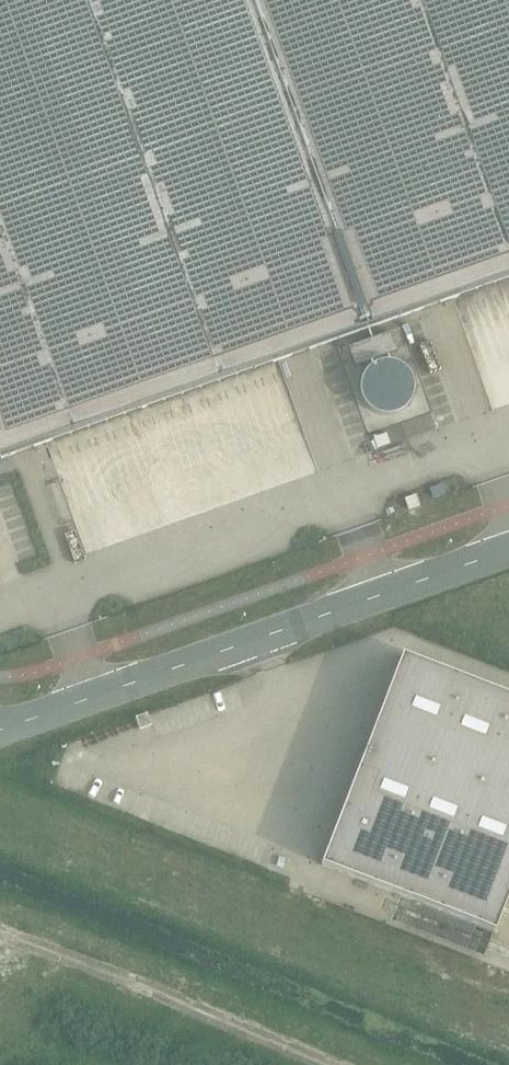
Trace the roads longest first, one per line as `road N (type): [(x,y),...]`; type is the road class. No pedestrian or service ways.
road 1 (unclassified): [(0,728),(508,549)]

